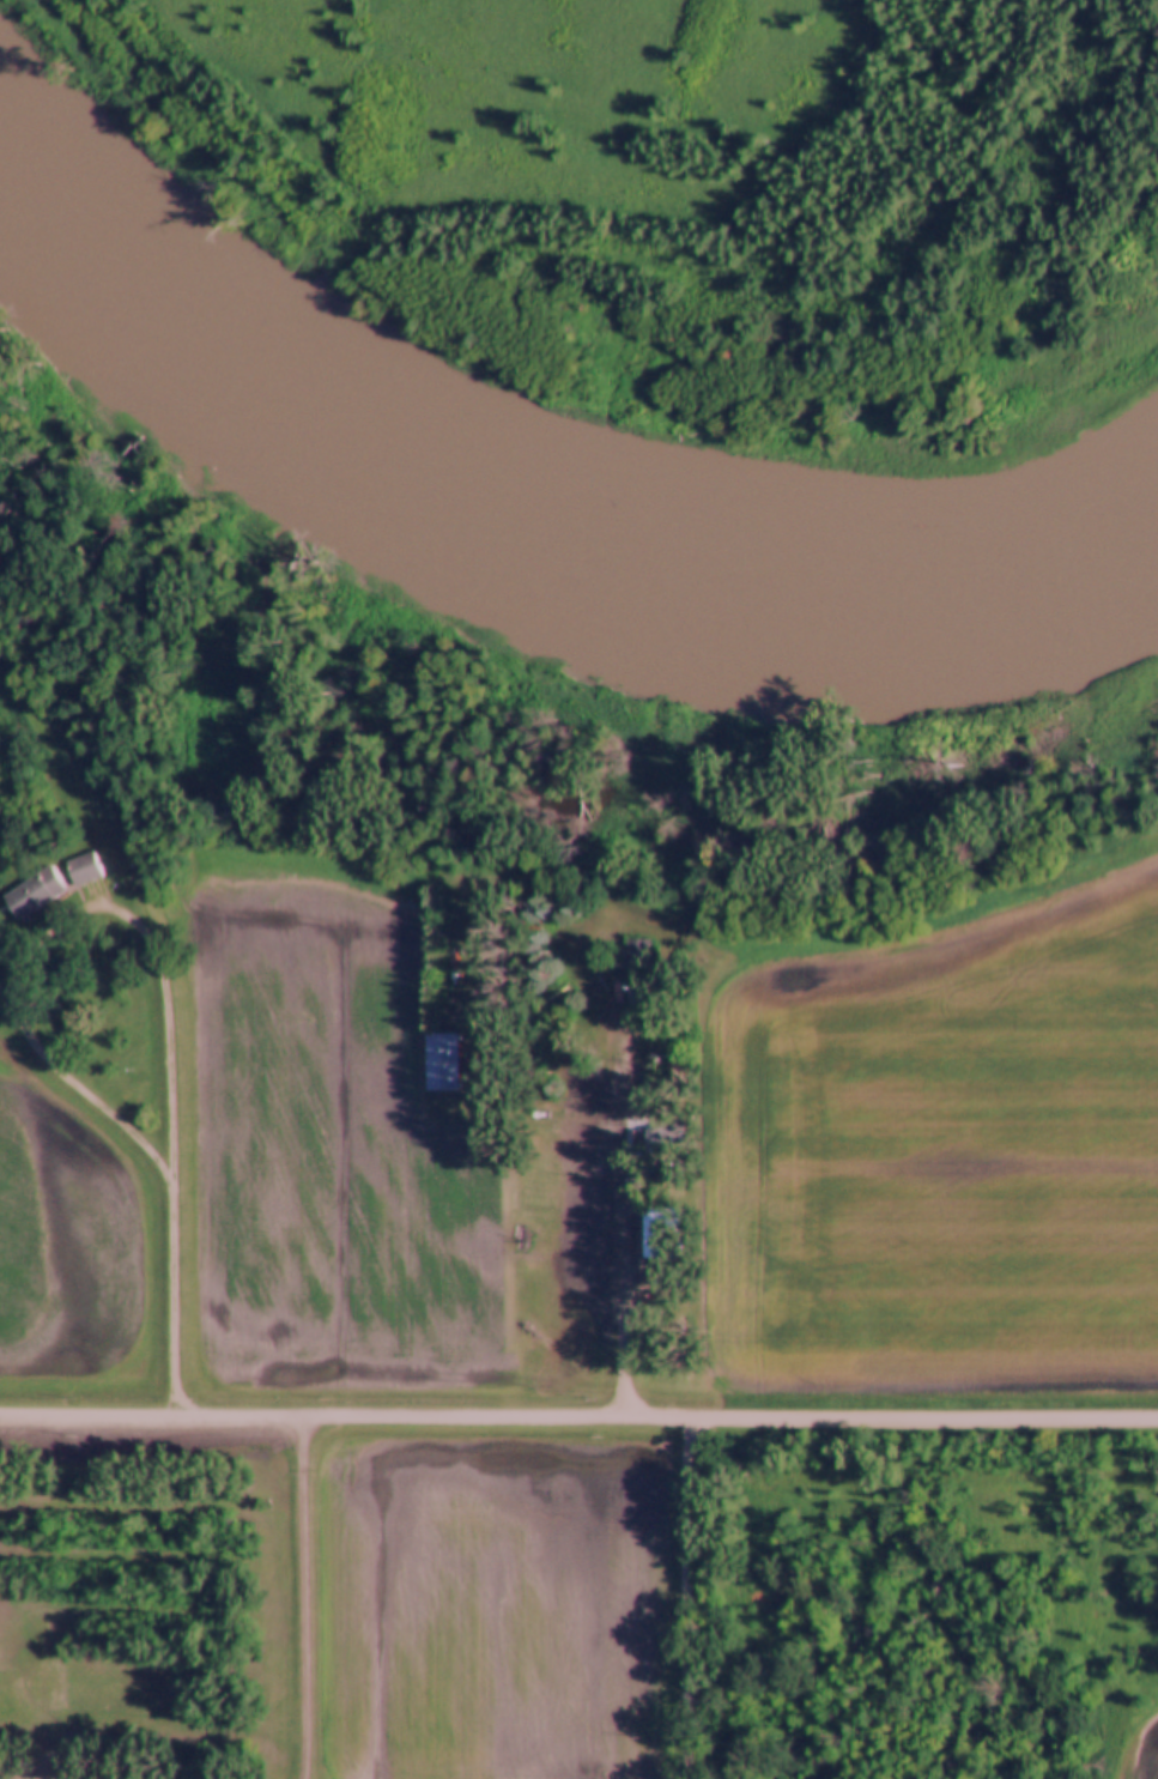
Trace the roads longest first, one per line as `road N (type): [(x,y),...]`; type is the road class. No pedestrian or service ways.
road 1 (residential): [(1157,1409),(0,1409)]
road 2 (track): [(132,920),(116,854),(0,674)]

